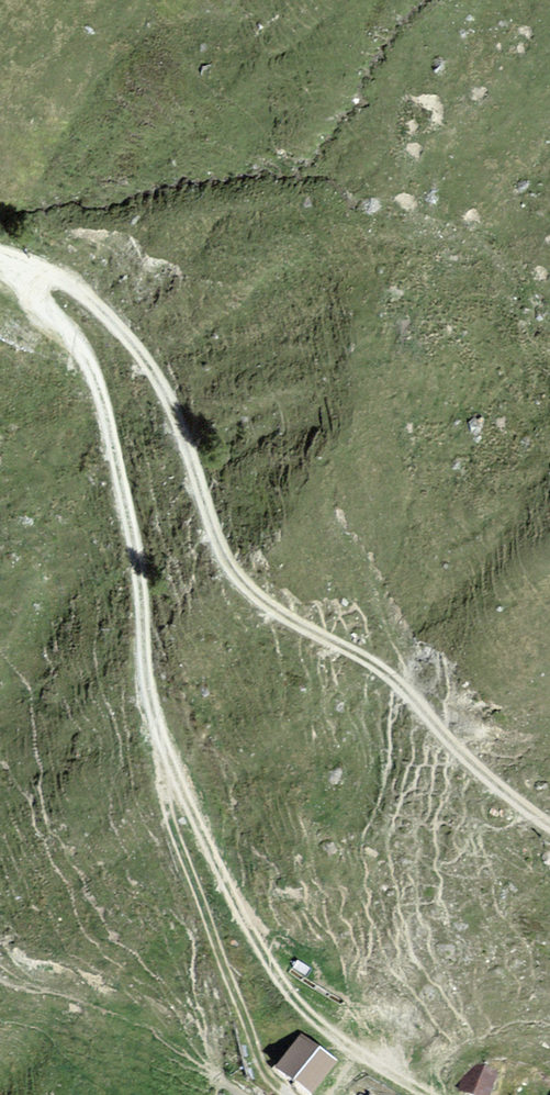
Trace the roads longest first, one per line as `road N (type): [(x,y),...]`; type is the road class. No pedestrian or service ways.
road 1 (unclassified): [(0,260),(82,295),(139,356),(186,453),(222,558),(250,595),(297,630),(396,681),(476,769),(549,824)]
road 2 (track): [(11,265),(79,350),(105,430),(174,794)]

